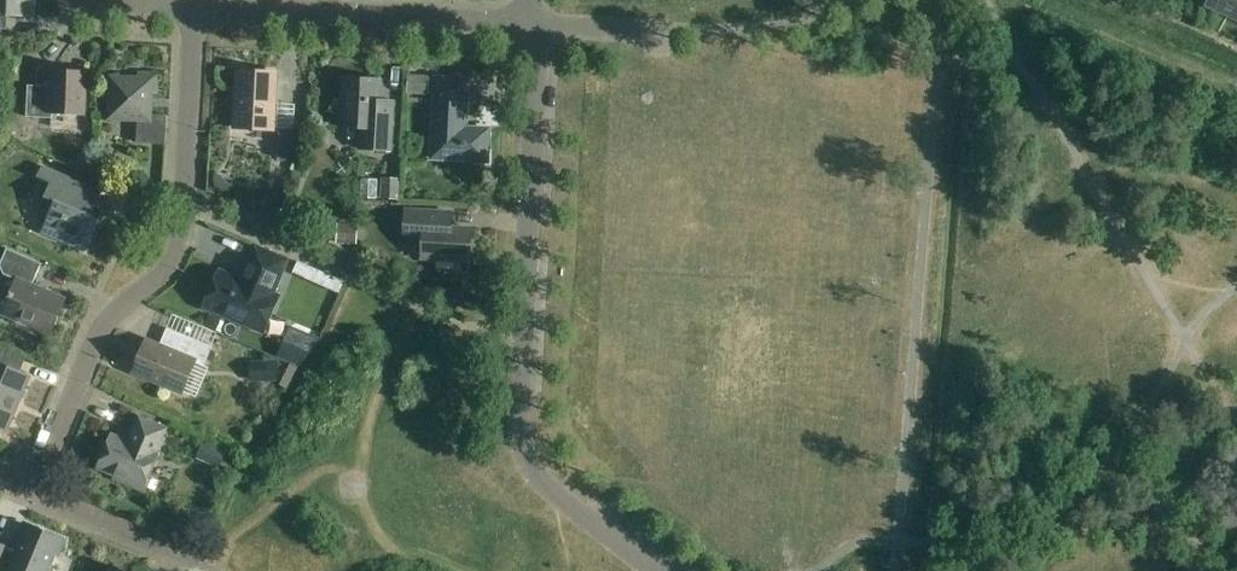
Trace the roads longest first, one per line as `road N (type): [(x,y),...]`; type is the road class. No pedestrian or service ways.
road 1 (unclassified): [(655,570),(539,480),(521,440),(534,25)]
road 2 (residential): [(35,487),(103,326),(163,276),(179,251),(194,6)]
road 3 (residential): [(194,6),(534,25)]
road 4 (residential): [(195,560),(35,487)]

